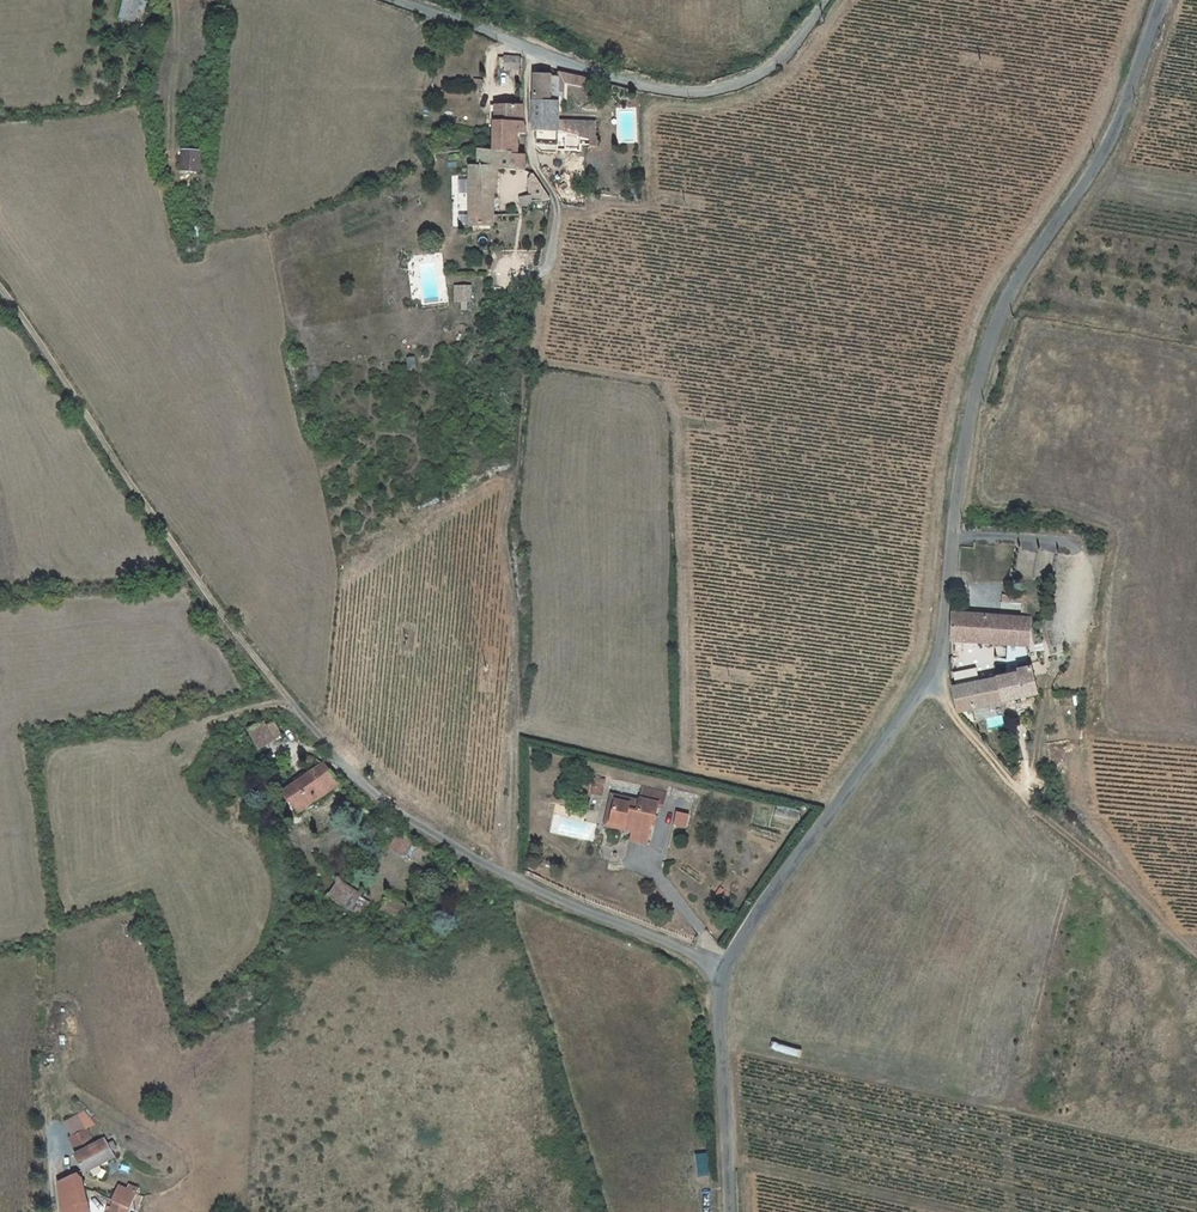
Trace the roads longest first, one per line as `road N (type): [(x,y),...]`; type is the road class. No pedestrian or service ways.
road 1 (unclassified): [(1161,0),(1118,125),(1002,309),(981,370),(932,674),(741,936),(724,972)]
road 2 (track): [(293,705),(161,527),(0,283)]
road 3 (unclassified): [(293,705),(407,820),(724,972)]
road 4 (unclassified): [(829,0),(787,54),(716,91),(622,79),(401,0)]
road 5 (track): [(1121,883),(954,719),(932,674)]
road 6 (unclassified): [(724,972),(719,1016),(730,1211)]

